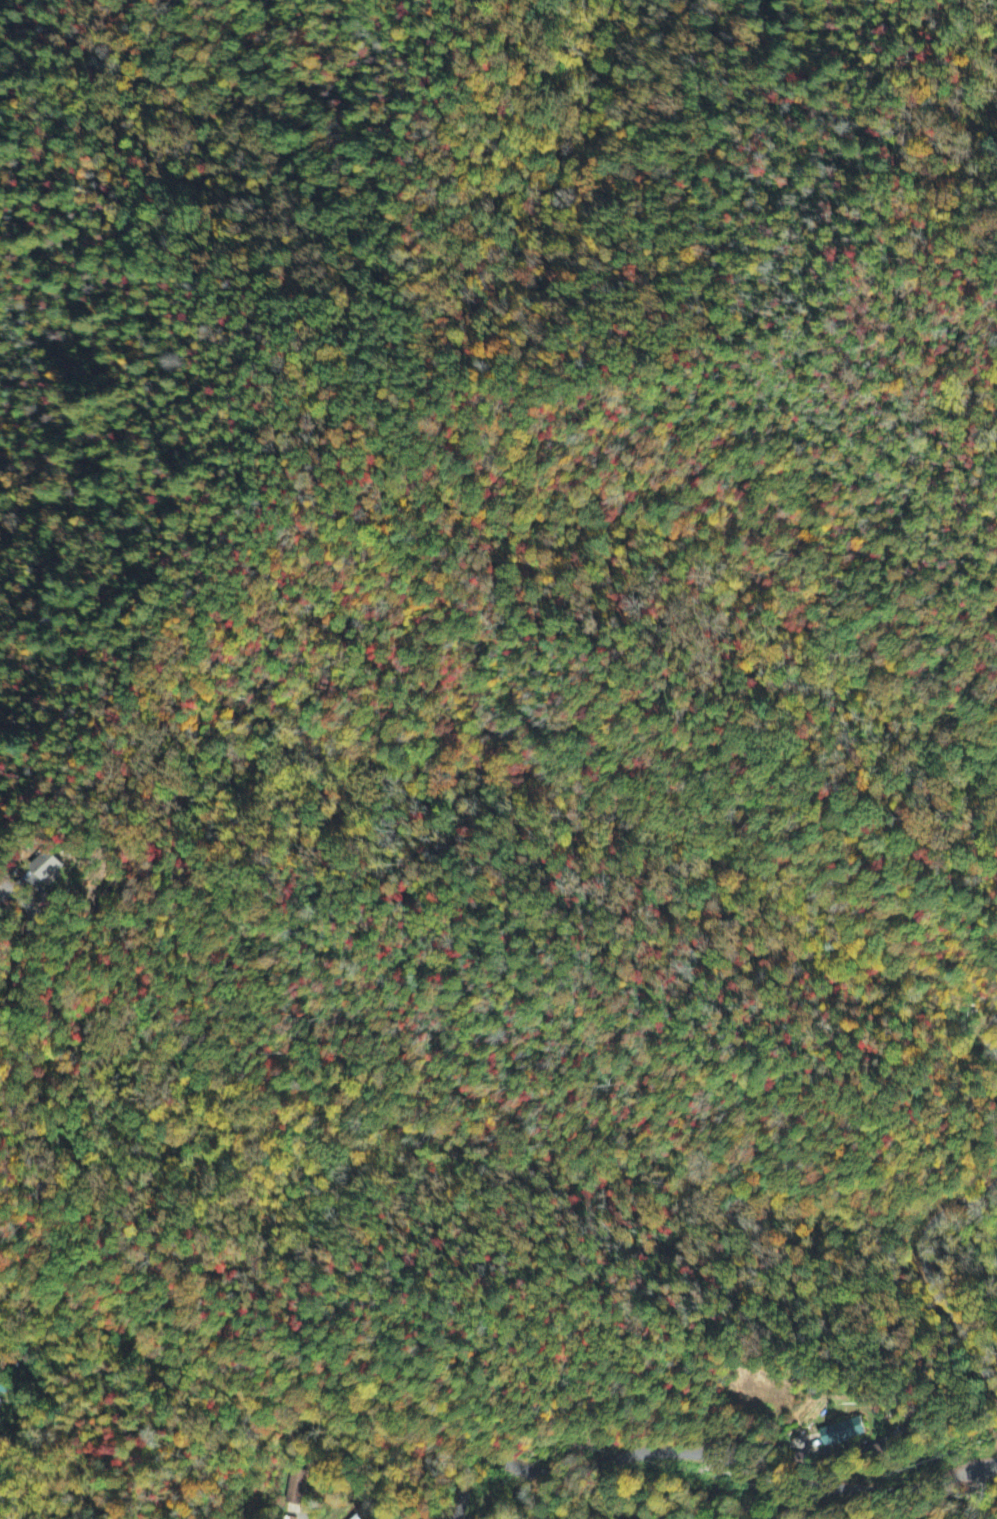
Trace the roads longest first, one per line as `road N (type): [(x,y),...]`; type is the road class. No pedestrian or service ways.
road 1 (residential): [(0,1249),(30,1236),(45,1215),(6,1073),(6,1019),(29,912),(24,896),(0,894)]
road 2 (residential): [(996,1466),(921,1488),(840,1490),(704,1456)]
road 3 (residential): [(704,1456),(650,1452),(548,1473),(477,1460),(466,1469),(456,1518)]
road 4 (residential): [(996,1183),(939,1213),(920,1257),(996,1396)]

